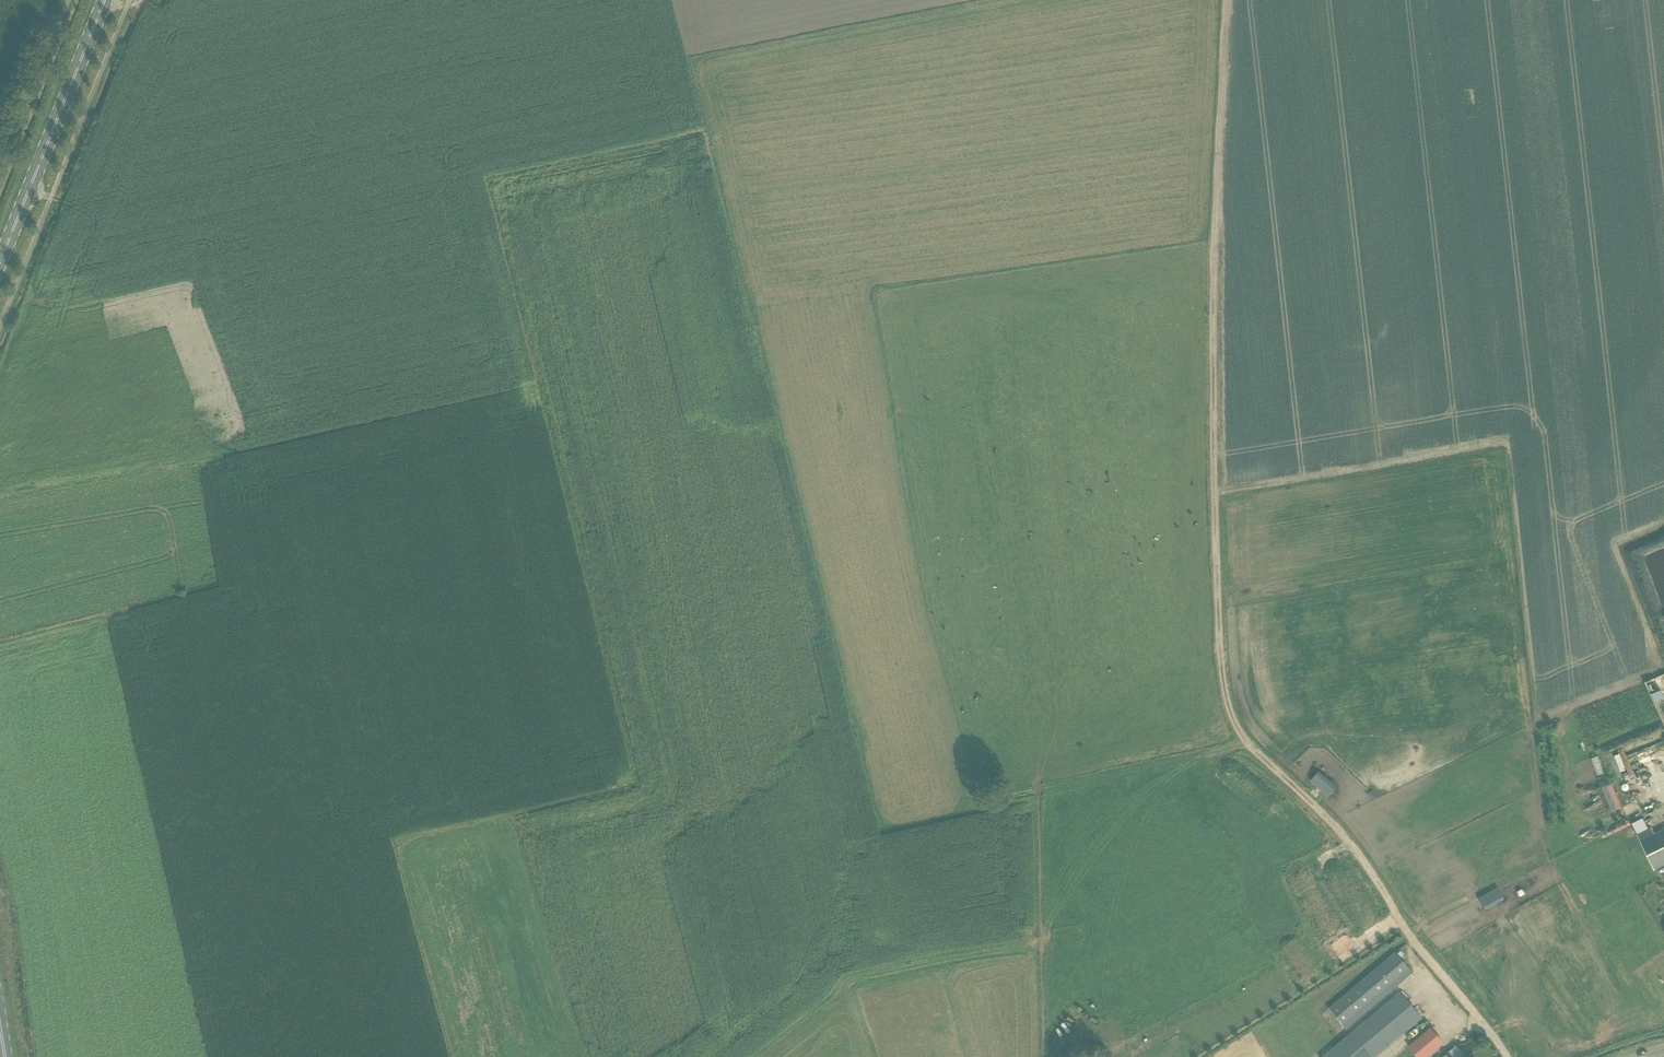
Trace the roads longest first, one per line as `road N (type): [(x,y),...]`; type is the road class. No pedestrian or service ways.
road 1 (track): [(1226,0),(1213,346),(1229,711),(1241,738),(1359,852),(1425,957),(1508,1056)]
road 2 (primary): [(0,261),(105,0)]
road 3 (track): [(987,803),(1248,744)]

